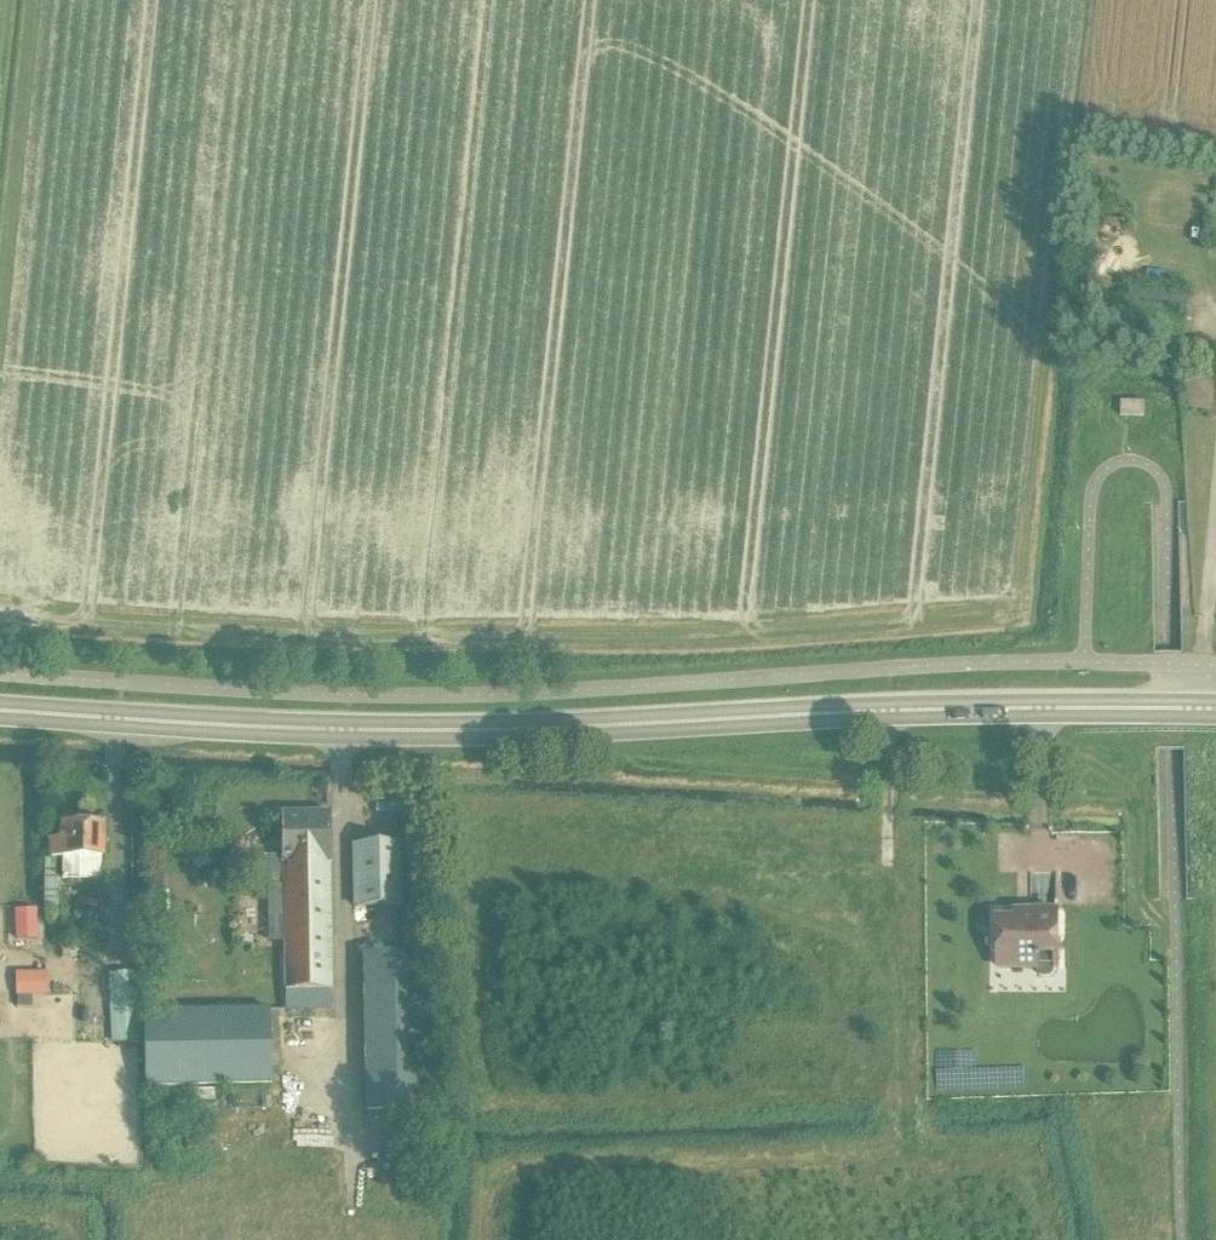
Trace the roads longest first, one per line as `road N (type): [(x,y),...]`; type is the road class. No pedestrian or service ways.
road 1 (secondary): [(1215,705),(336,727),(0,707)]
road 2 (track): [(886,873),(890,709)]

